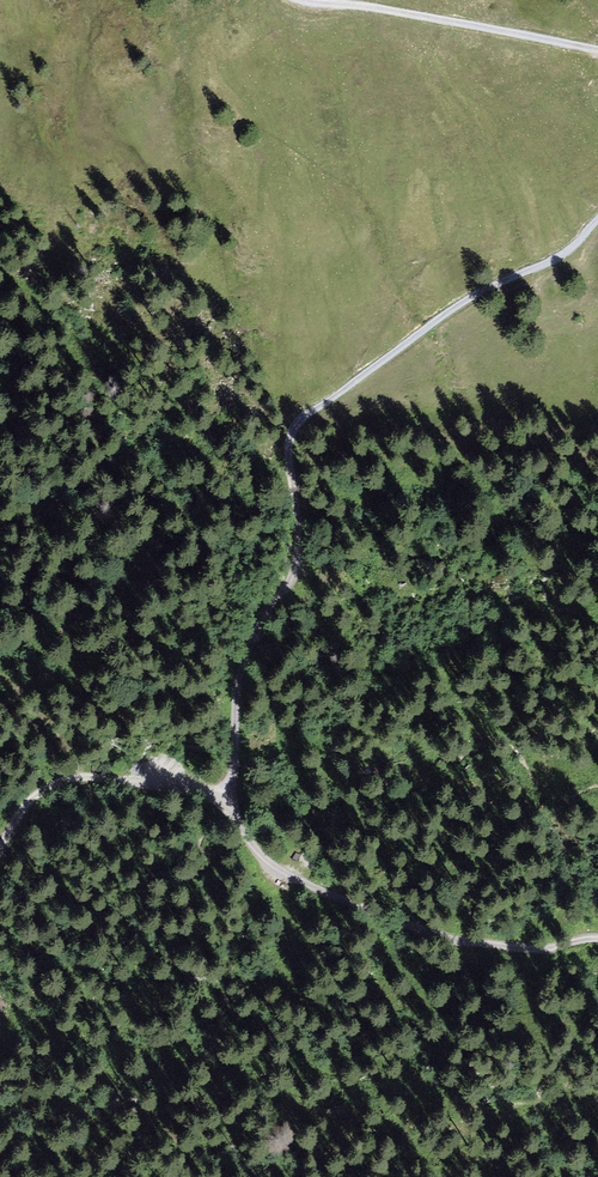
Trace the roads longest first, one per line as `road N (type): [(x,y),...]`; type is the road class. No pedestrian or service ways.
road 1 (track): [(233,799),(253,848),(320,893),(445,939),(542,950),(597,938)]
road 2 (track): [(303,419),(288,457),(298,565),(237,683),(233,799)]
road 3 (track): [(303,419),(440,317),(562,255),(597,219)]
road 4 (track): [(597,48),(302,0)]
road 5 (track): [(233,799),(172,780),(78,777)]

